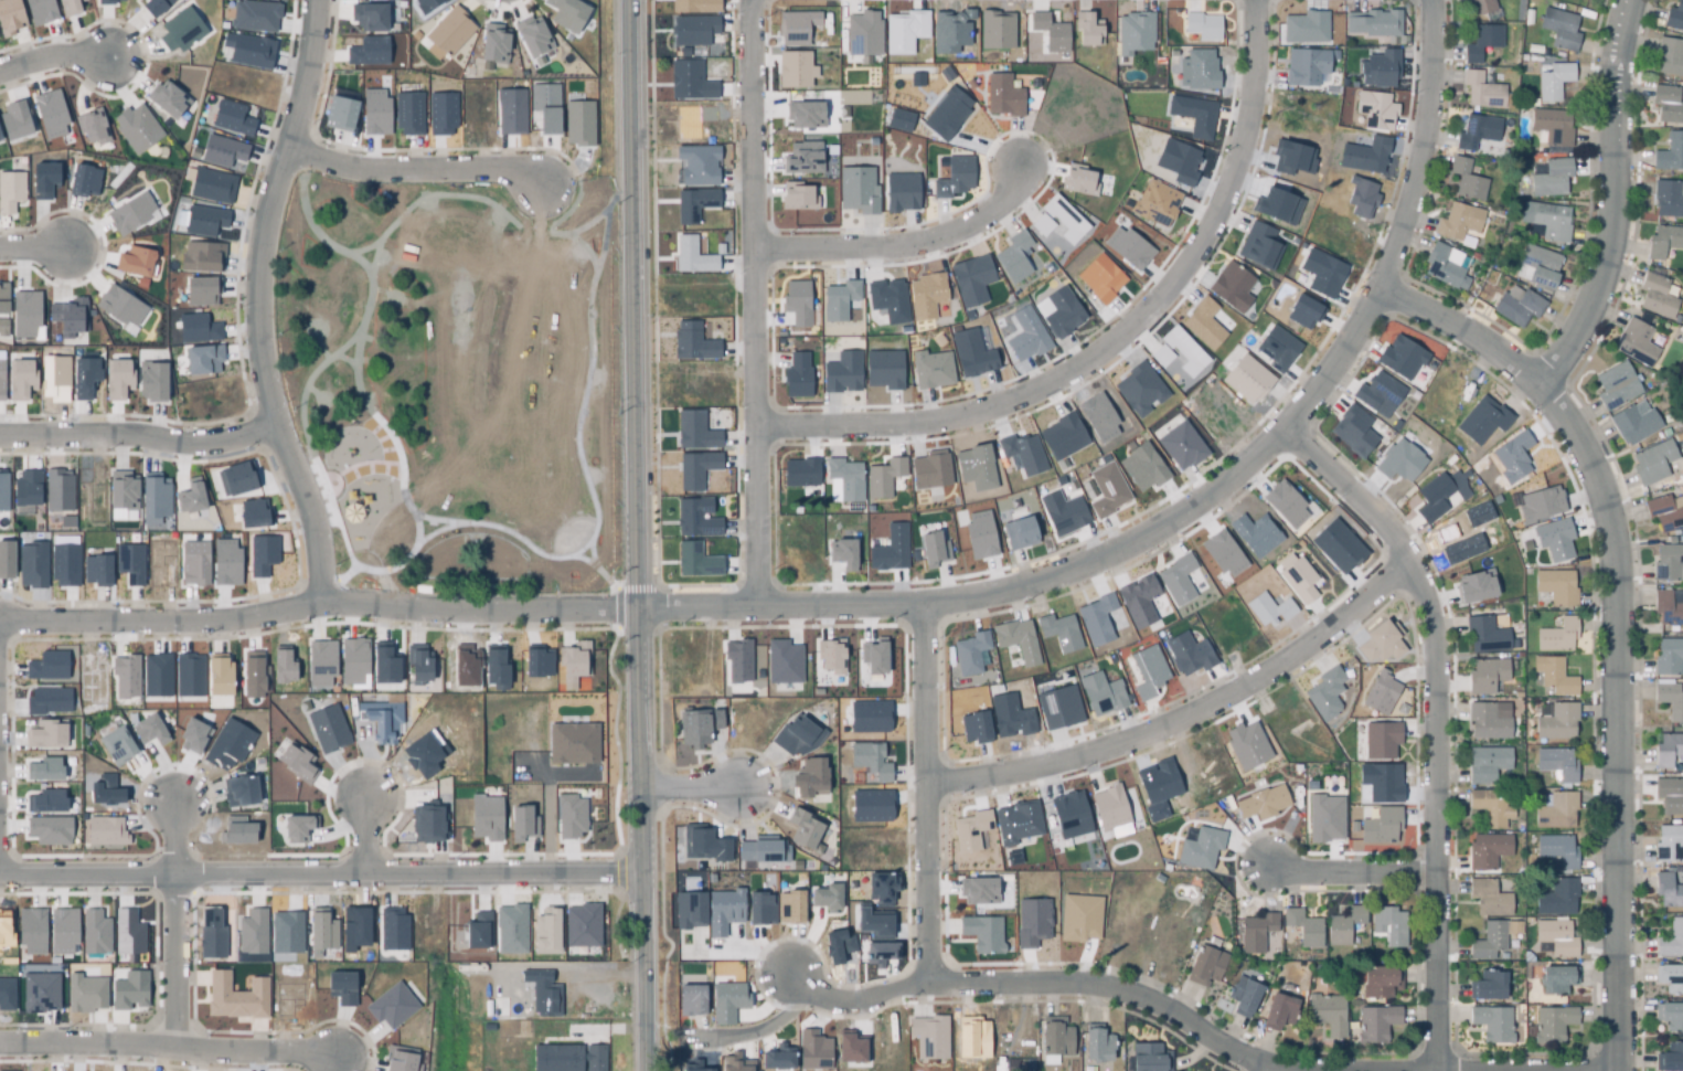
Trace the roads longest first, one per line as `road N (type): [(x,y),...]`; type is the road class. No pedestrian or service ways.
road 1 (residential): [(0,614),(230,613),(328,595),(445,606),(925,604),(1065,574),(1139,542),(1199,503),(1287,436),(1330,383),(1362,332),(1407,224),(1432,85),(1432,0)]
road 2 (tertiary): [(647,1021),(635,0)]
road 3 (residential): [(1383,284),(1547,389),(1586,448),(1609,509),(1621,572),(1622,1070)]
road 4 (residential): [(1260,0),(1254,118),(1239,173),(1212,242),(1121,348),(1021,401),(957,418),(897,427),(761,425)]
road 5 (residential): [(0,869),(646,865)]
road 6 (residential): [(328,595),(317,509),(279,417),(265,352),(258,276),(318,33),(318,0)]
road 7 (residential): [(761,600),(756,0)]
road 8 (residential): [(1343,1070),(1277,1069),(1130,993),(1068,982),(936,982),(845,1007),(787,972)]
road 9 (residential): [(1415,569),(1340,630),(1206,712),(1086,756),(929,781)]
road 10 (residential): [(1442,1070),(1441,669),(1434,616),(1415,569)]
road 11 (residential): [(1547,389),(1584,332),(1607,275),(1619,215),(1619,63),(1632,0)]
road 12 (residential): [(936,982),(925,604)]
road 13 (residential): [(0,1047),(337,1058)]
road 14 (residential): [(1022,174),(1000,212),(939,244),(895,253),(757,254)]
road 15 (residential): [(279,417),(204,436),(0,428)]
road 16 (residential): [(291,142),(356,159),(511,161),(547,182)]
road 17 (residential): [(1415,569),(1287,436)]
road 18 (residential): [(179,1051),(178,870)]
road 19 (residential): [(1442,872),(1310,878),(1277,869)]

